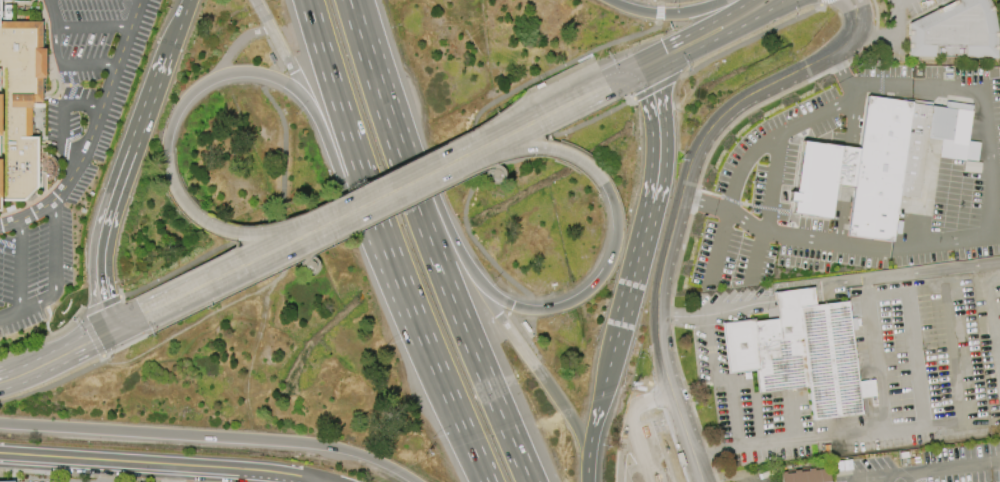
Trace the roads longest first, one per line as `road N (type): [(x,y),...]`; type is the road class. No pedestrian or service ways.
road 1 (motorway): [(530,481),(429,240),(368,63)]
road 2 (motorway): [(0,423),(337,447),(417,481)]
road 3 (tertiary): [(664,366),(660,293),(700,146),(735,106),(825,58),(855,27)]
road 4 (motorway): [(308,0),(414,311)]
road 5 (residential): [(0,454),(231,467),(322,481)]
road 6 (motorway): [(164,57),(101,244),(101,284),(115,328)]
road 7 (motorway): [(603,183),(615,213),(614,250),(579,297),(545,310),(519,308),(471,270)]
road 8 (motorway): [(308,104),(414,311)]
road 9 (motorway): [(471,270),(368,63)]
road 10 (motorway): [(319,227),(247,235),(215,228),(175,191),(165,152)]
road 11 (secondary): [(319,227),(142,315)]
road 12 (motorway): [(165,152),(187,96),(223,74),(278,79),(308,104)]
road 13 (motorway): [(414,311),(487,481)]
road 14 (secondary): [(472,151),(319,227)]
road 15 (secondary): [(606,85),(472,151)]
road 16 (motorway): [(613,349),(651,206)]
road 17 (secondary): [(142,315),(12,378)]
road 18 (motorway): [(472,151),(550,149),(582,161),(603,183)]
road 19 (motorway): [(651,206),(657,118),(641,68)]
road 20 (motorway): [(724,0),(672,14),(608,0)]

